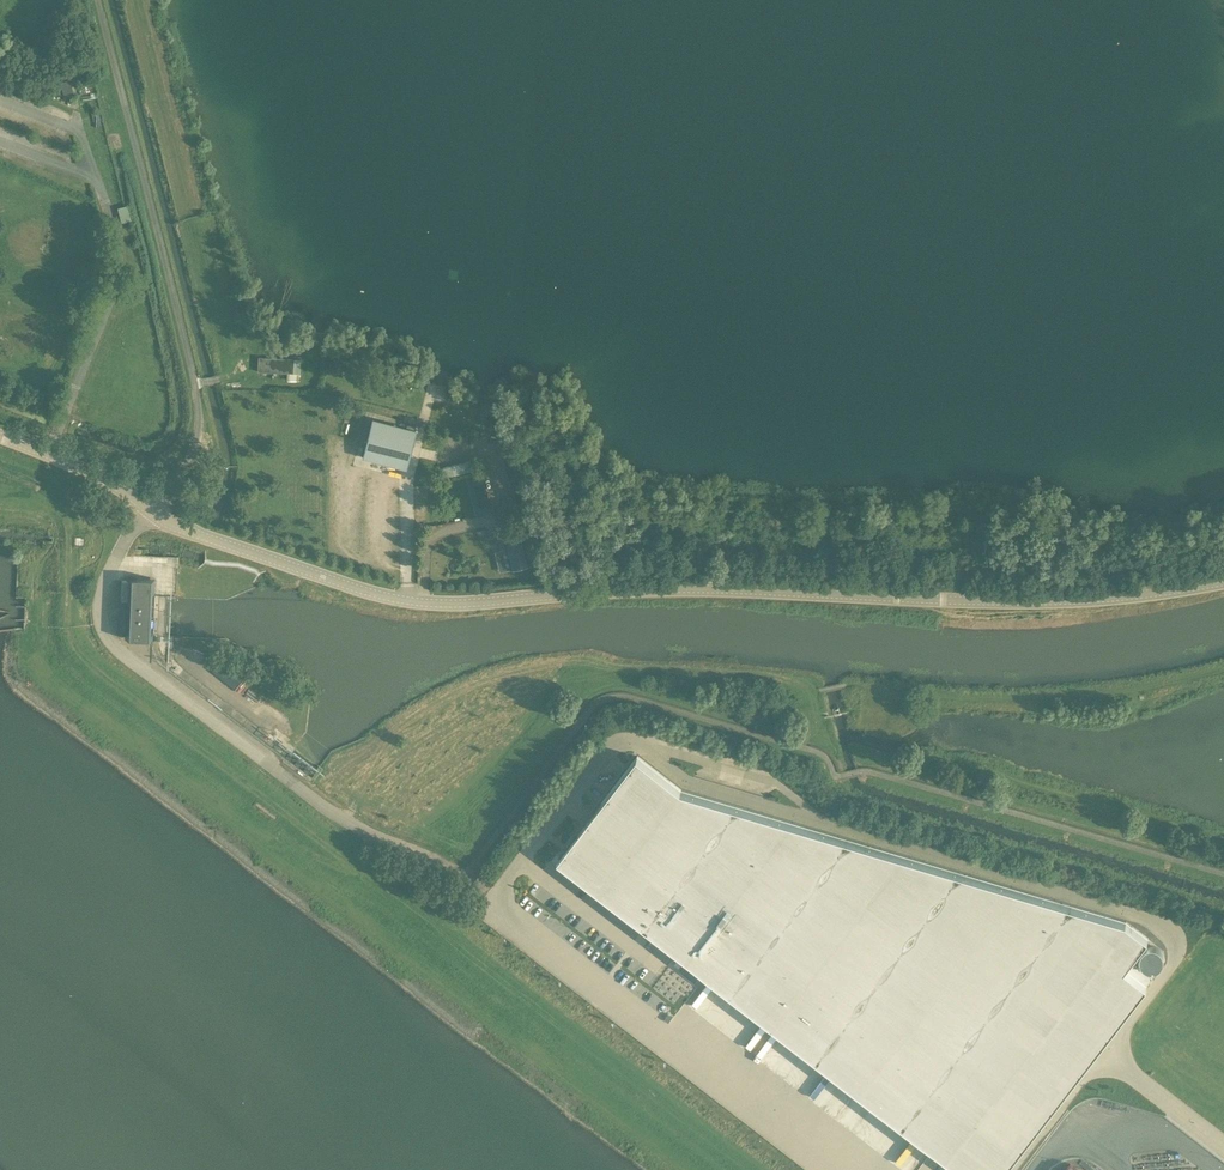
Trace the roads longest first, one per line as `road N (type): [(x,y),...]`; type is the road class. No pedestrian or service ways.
road 1 (unclassified): [(150,506),(198,534),(375,597),(471,604),(702,591),(1081,602),(1223,581)]
road 2 (unclassified): [(465,876),(314,802),(112,648),(102,616),(109,571),(150,506)]
road 3 (track): [(847,1169),(465,876)]
road 4 (unclassified): [(150,506),(0,436)]

